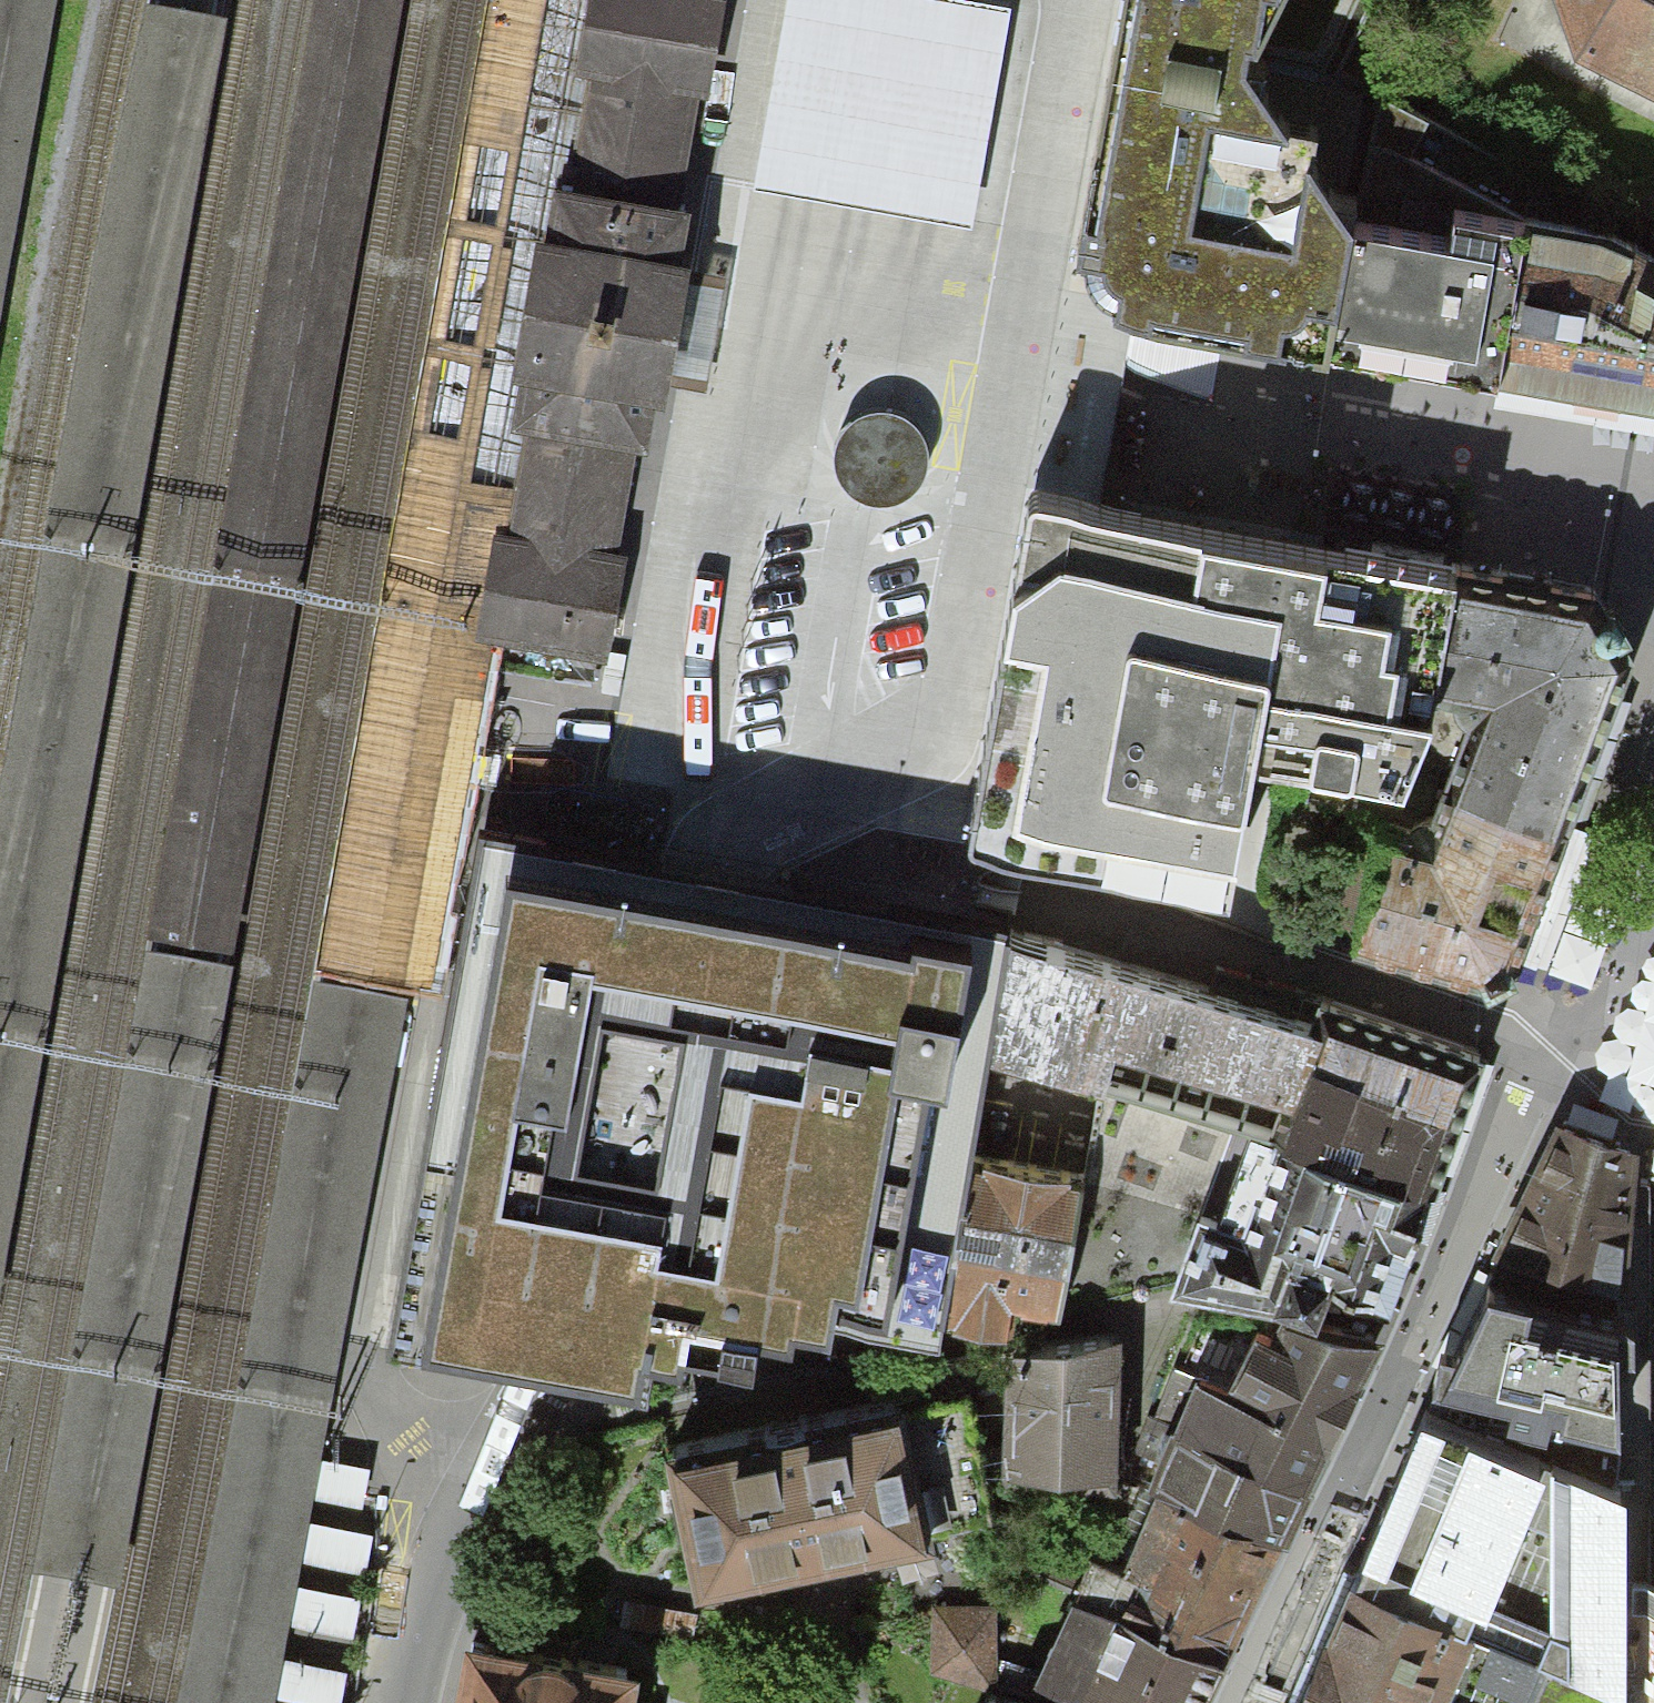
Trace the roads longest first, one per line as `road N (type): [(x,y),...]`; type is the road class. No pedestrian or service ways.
road 1 (residential): [(733,829),(825,398),(975,357),(1015,329),(1076,0)]
road 2 (residential): [(733,829),(684,918),(545,1358),(432,1594),(406,1702)]

